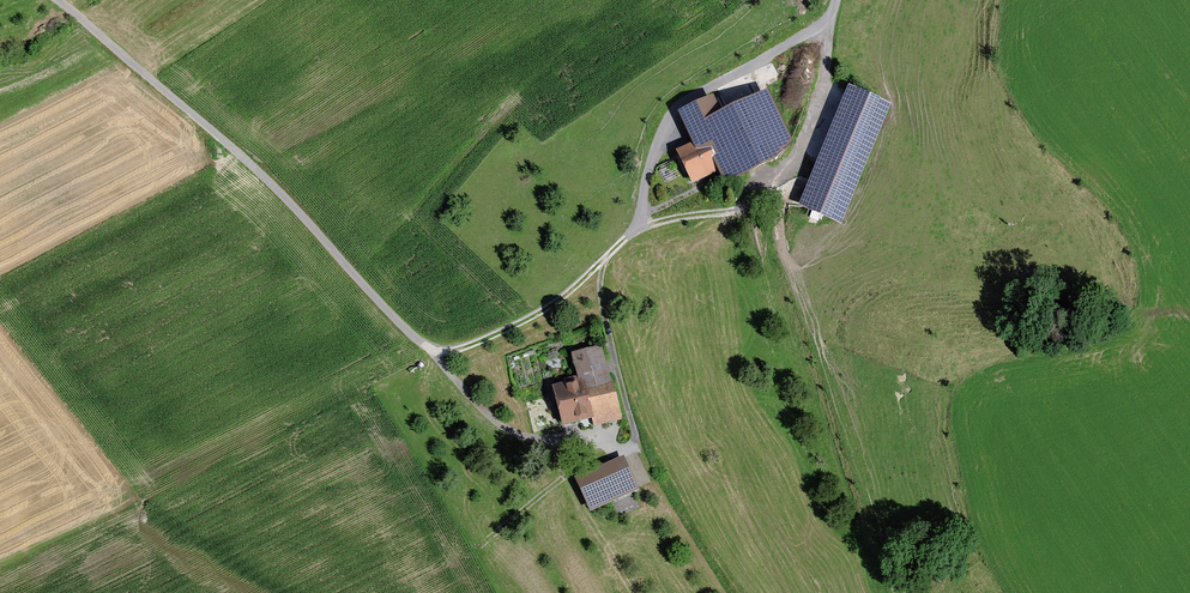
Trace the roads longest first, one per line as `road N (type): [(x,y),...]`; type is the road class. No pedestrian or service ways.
road 1 (track): [(58,0),(247,159),(412,335),(442,354),(521,326),(566,298),(640,232),(743,210),(774,193),(802,163),(836,0)]
road 2 (track): [(428,349),(507,432),(538,443),(628,450),(636,437),(601,301),(606,257)]
road 3 (track): [(640,232),(653,159),(686,102),(832,19)]

